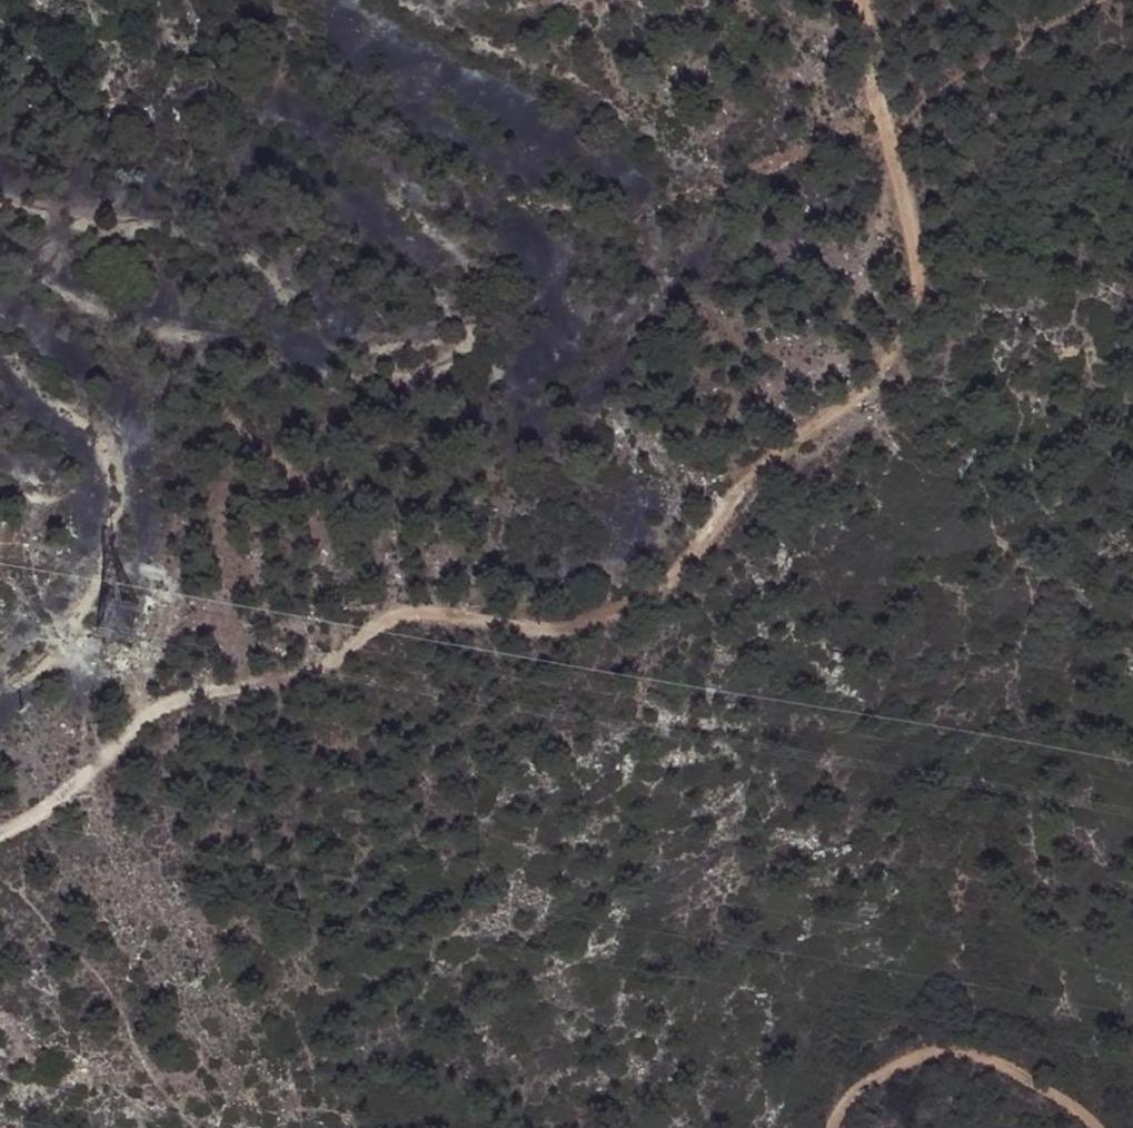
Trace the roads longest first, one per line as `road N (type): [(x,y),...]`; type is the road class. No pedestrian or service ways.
road 1 (track): [(855,0),(917,271),(895,356),(866,396),(810,424),(746,478),(710,534),(646,593),(598,620),(548,627),(432,611),(393,616),(312,673),(191,692),(0,835)]
road 2 (track): [(832,1127),(842,1100),(872,1077),(934,1056),(990,1056),(1066,1097),(1102,1127)]

